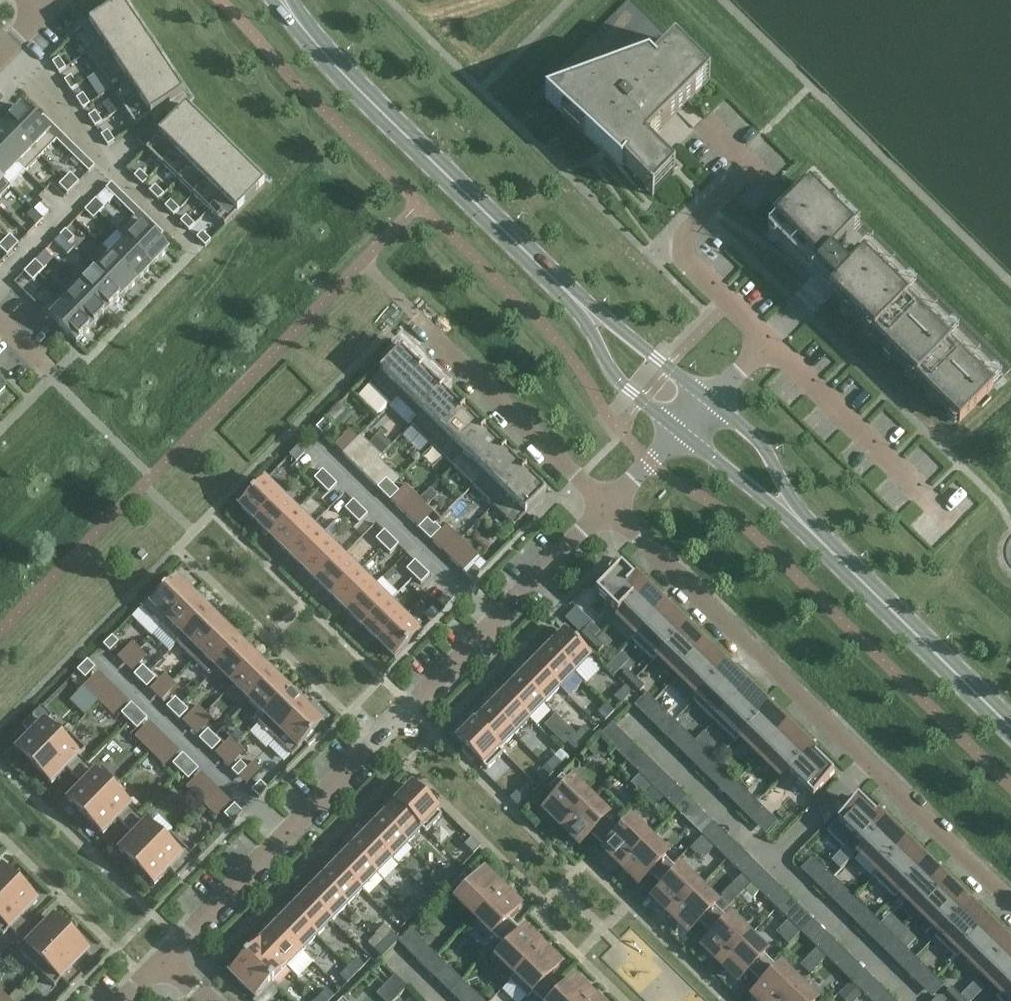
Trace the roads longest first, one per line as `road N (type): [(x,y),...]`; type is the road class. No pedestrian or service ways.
road 1 (residential): [(169,966),(607,508)]
road 2 (residential): [(1010,902),(607,508)]
road 3 (secondary): [(566,289),(329,60),(289,2)]
road 4 (secondary): [(1010,726),(811,529)]
road 5 (residential): [(194,250),(108,162),(12,42)]
road 6 (residential): [(417,321),(607,508)]
road 7 (residential): [(957,527),(769,341)]
road 8 (residential): [(769,341),(684,257),(690,227),(748,165)]
road 9 (secondary): [(566,289),(621,385),(680,430)]
road 10 (secondary): [(712,399),(566,289)]
road 11 (secondary): [(811,529),(771,451),(712,399)]
road 12 (secondary): [(680,430),(811,529)]

